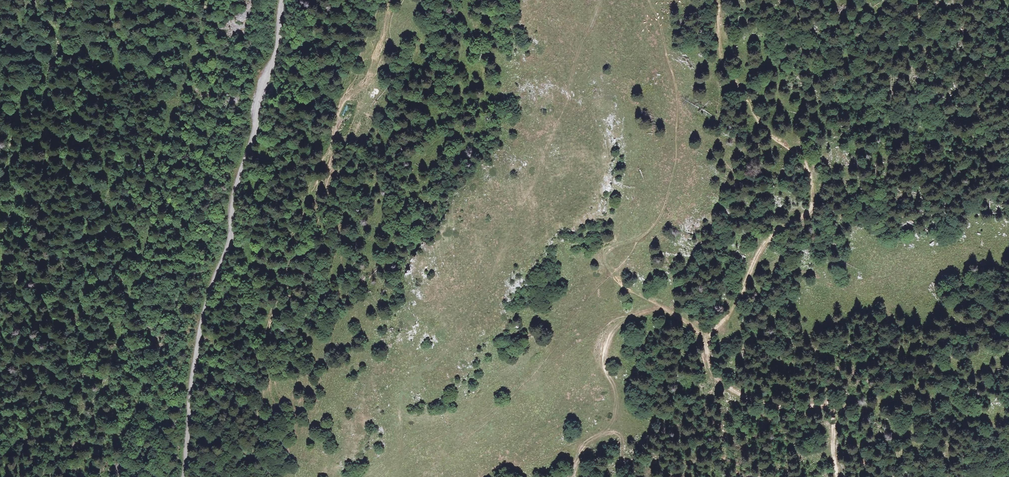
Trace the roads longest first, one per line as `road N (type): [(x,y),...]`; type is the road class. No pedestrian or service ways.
road 1 (track): [(395,476),(400,395),(447,348),(483,291),(570,96),(601,0)]
road 2 (unclassified): [(280,0),(228,241),(198,333),(182,476)]
road 3 (track): [(717,0),(723,61),(767,131),(810,170),(817,193),(811,209),(764,244),(727,318),(708,338)]
road 4 (track): [(708,338),(708,361),(723,381),(763,404),(835,416),(837,476)]
road 5 (track): [(637,313),(607,350),(616,419),(583,445),(574,476)]

